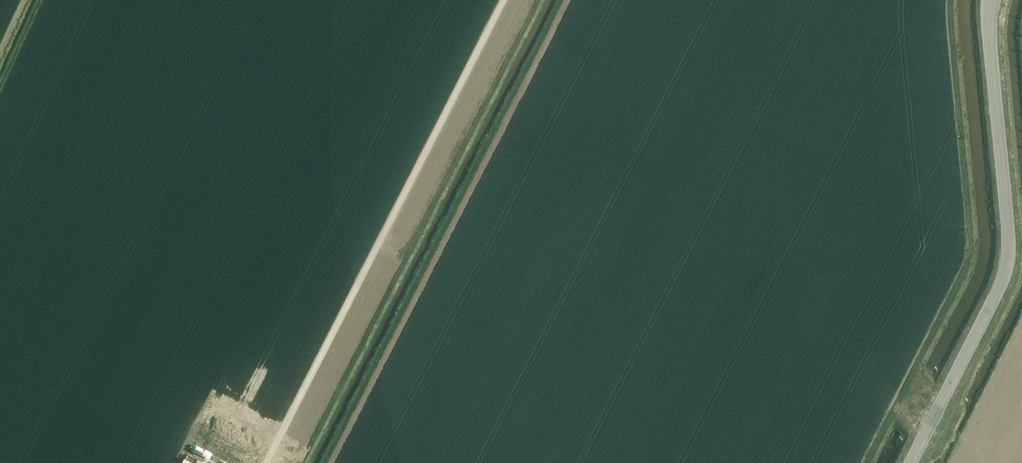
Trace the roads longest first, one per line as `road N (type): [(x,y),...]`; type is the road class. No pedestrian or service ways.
road 1 (track): [(264,462),(503,0)]
road 2 (tertiary): [(910,462),(1005,264),(989,0)]

